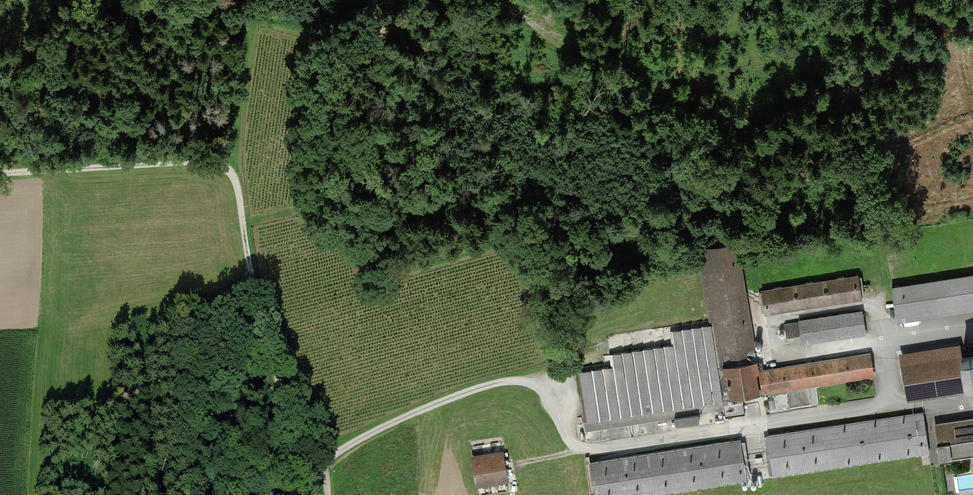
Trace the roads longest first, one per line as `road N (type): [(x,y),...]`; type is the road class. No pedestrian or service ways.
road 1 (track): [(332,494),(333,456),(261,299),(233,175),(206,162),(0,174)]
road 2 (track): [(598,451),(569,437),(538,385),(504,380),(333,456),(303,494)]

